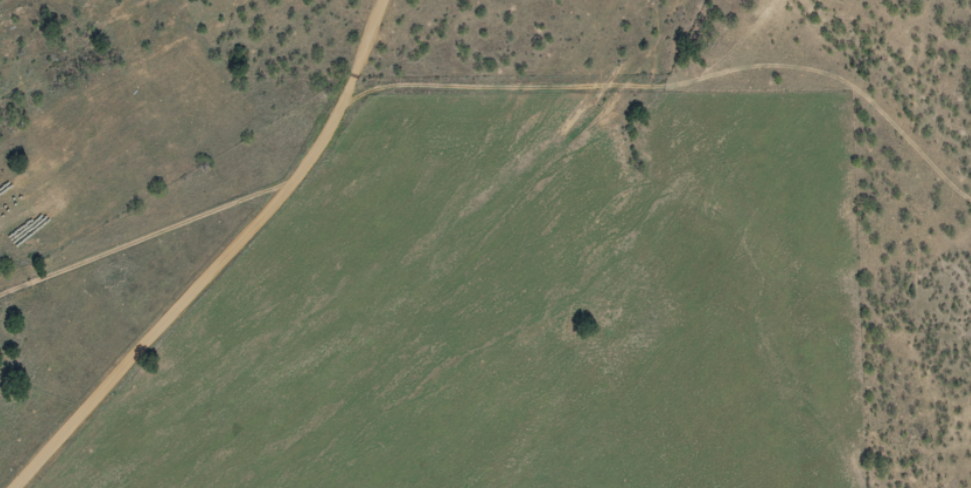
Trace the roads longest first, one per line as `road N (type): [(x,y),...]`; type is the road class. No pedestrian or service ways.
road 1 (residential): [(30,487),(356,106),(400,0)]

